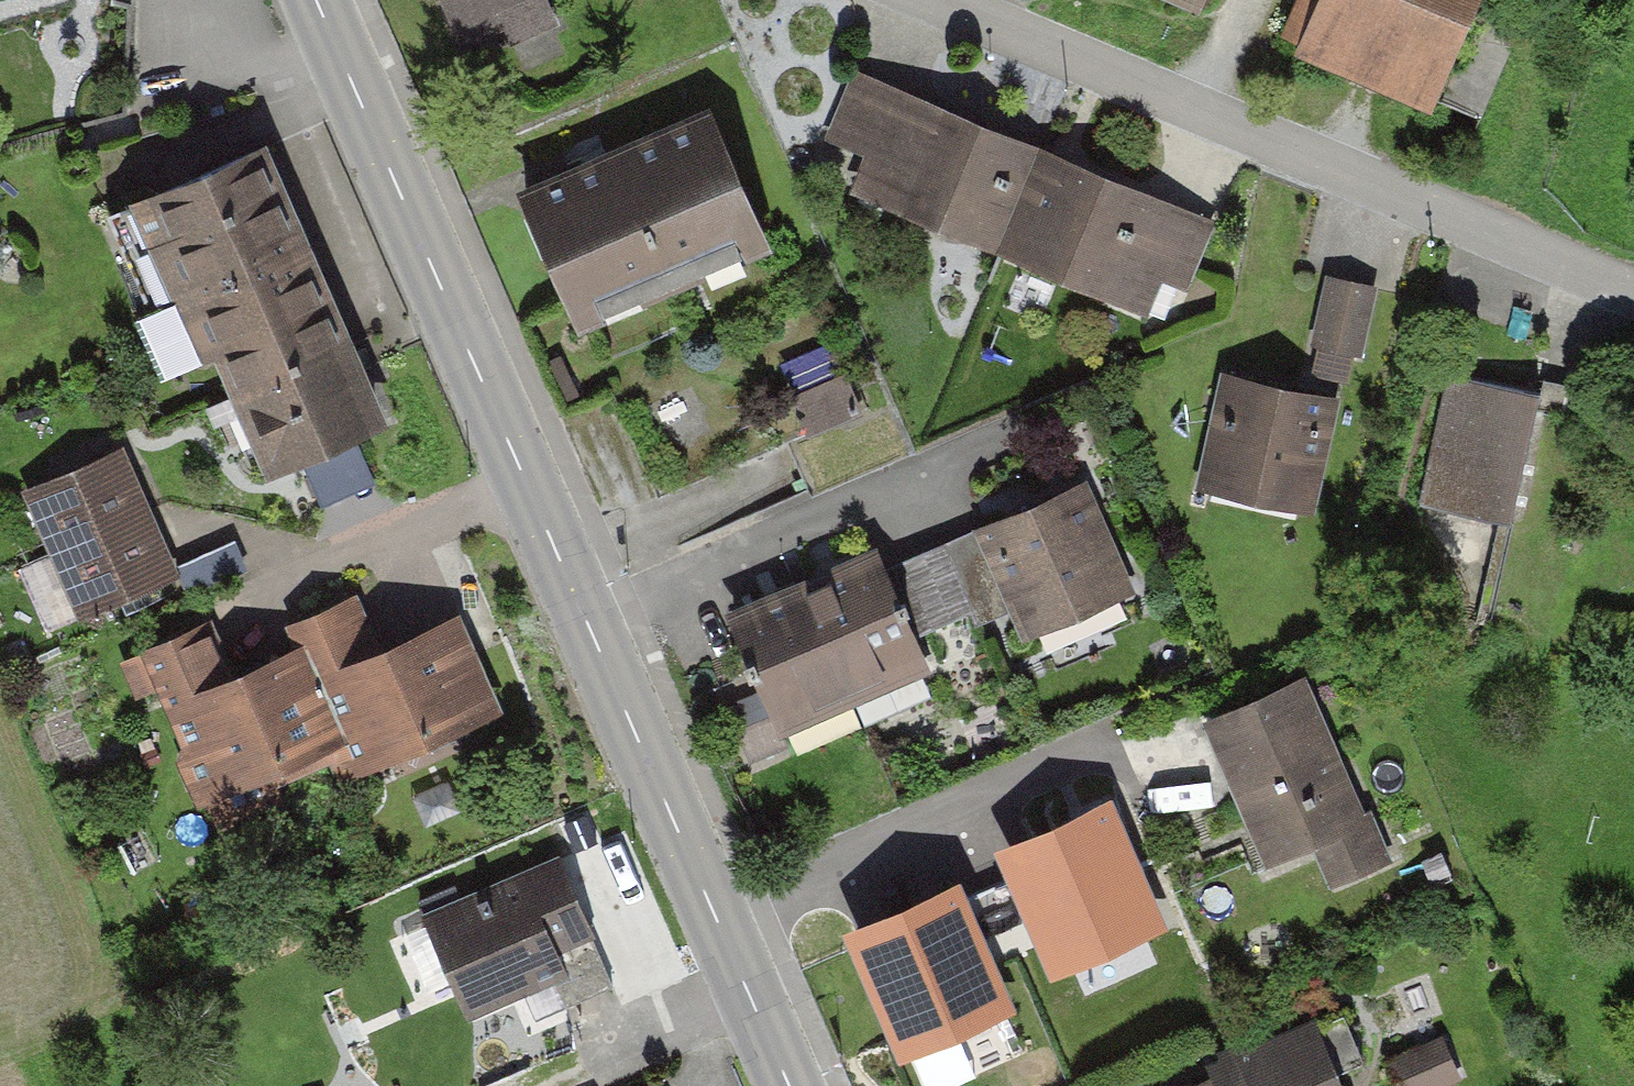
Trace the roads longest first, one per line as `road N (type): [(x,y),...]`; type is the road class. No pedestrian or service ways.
road 1 (primary): [(790,1085),(317,0)]
road 2 (residential): [(1633,294),(939,0)]

